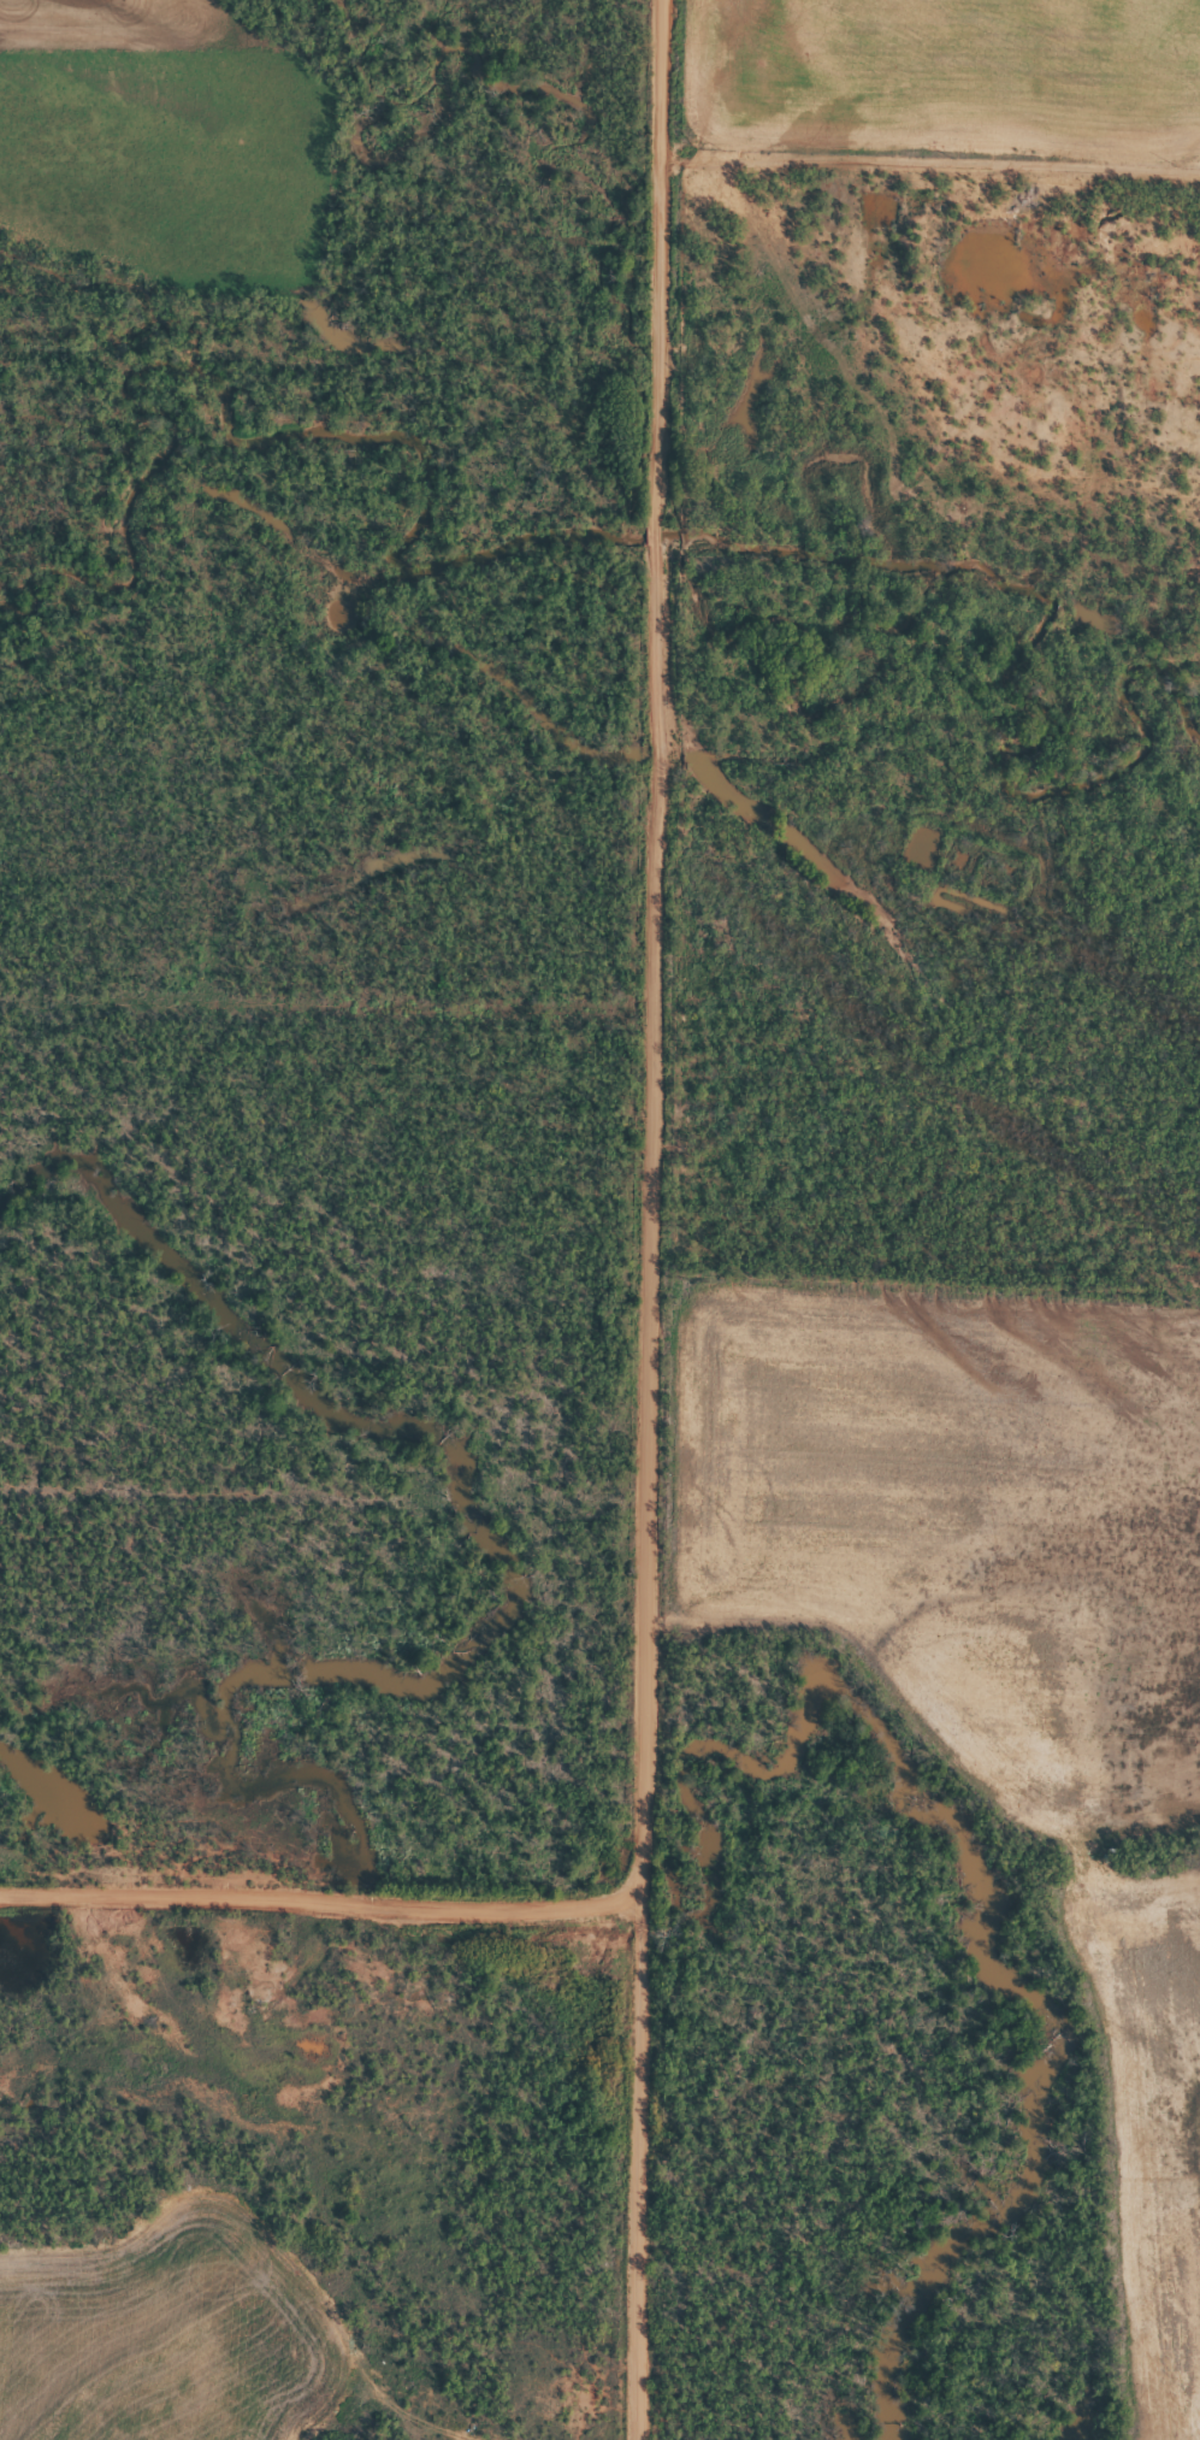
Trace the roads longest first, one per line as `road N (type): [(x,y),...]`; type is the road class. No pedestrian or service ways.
road 1 (residential): [(608,2439),(649,0)]
road 2 (residential): [(0,1924),(363,1928)]
road 3 (residential): [(611,1931),(363,1928)]

